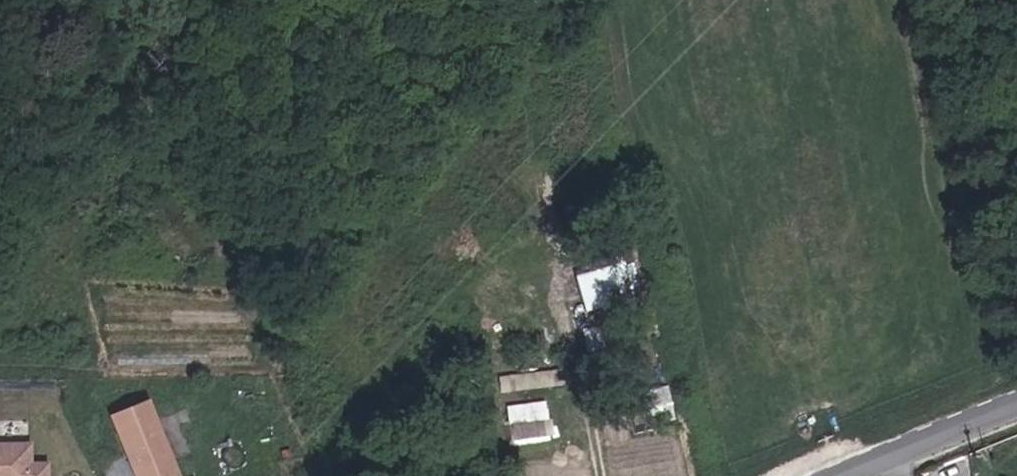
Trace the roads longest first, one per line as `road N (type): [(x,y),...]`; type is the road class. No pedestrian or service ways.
road 1 (residential): [(1016,400),(834,475)]

